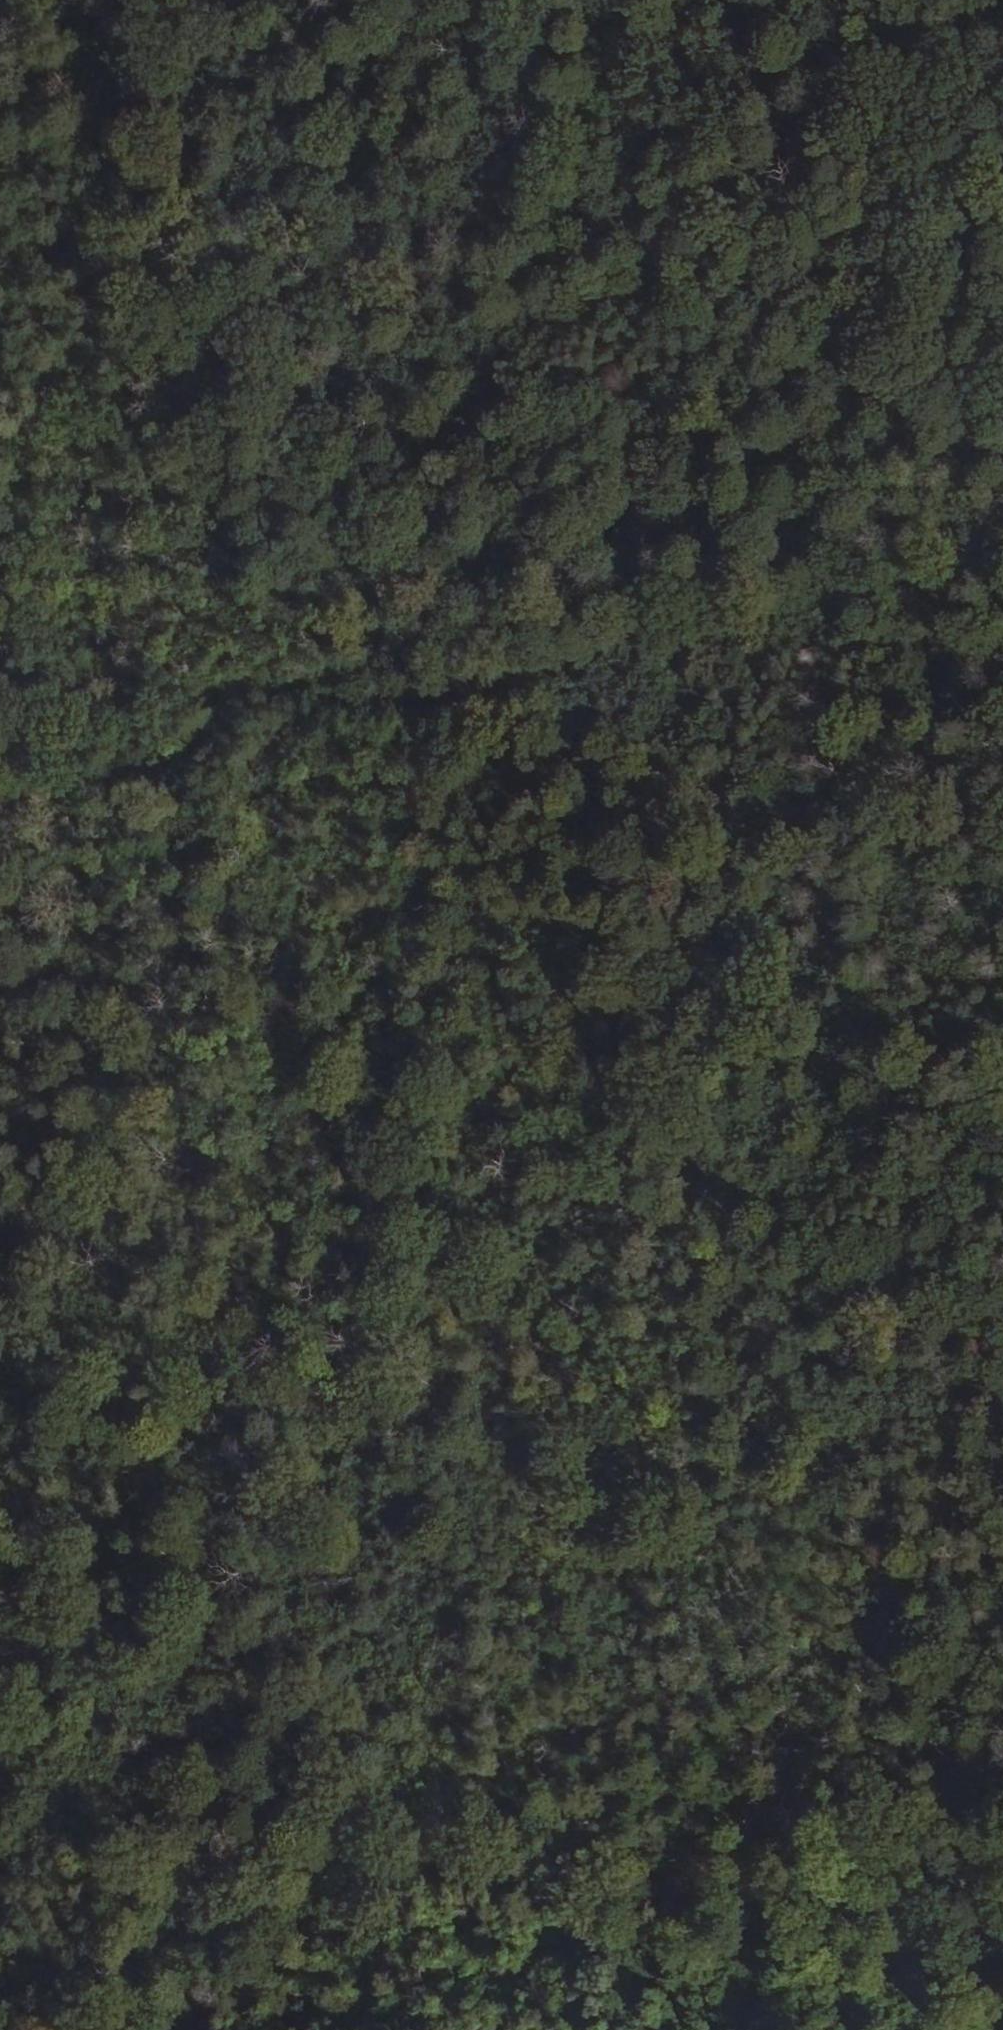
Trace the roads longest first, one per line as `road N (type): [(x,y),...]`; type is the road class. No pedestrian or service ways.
road 1 (track): [(0,804),(1002,573)]

